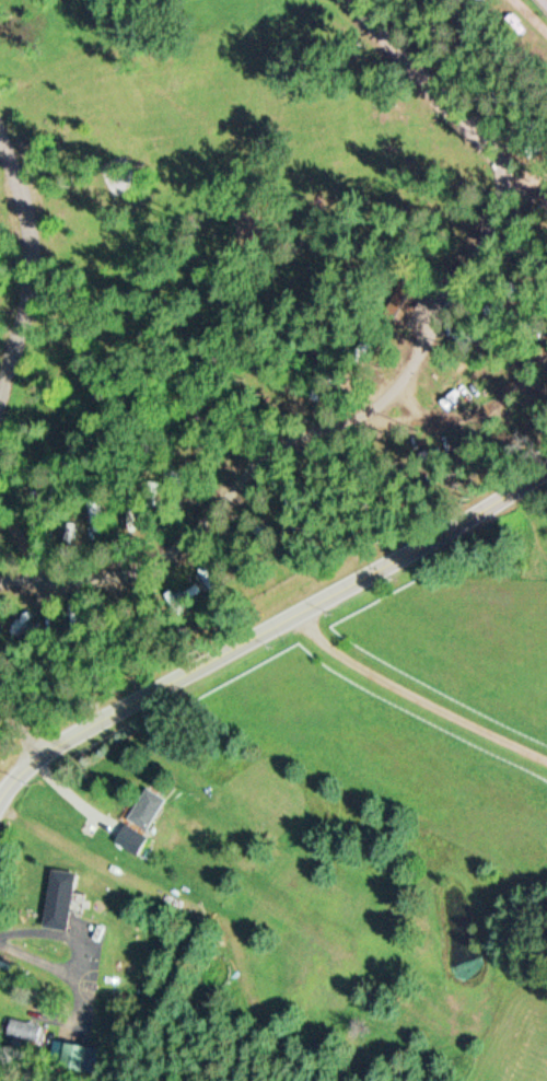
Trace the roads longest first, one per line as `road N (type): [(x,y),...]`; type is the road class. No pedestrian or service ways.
road 1 (tertiary): [(0,798),(28,760),(546,466)]

